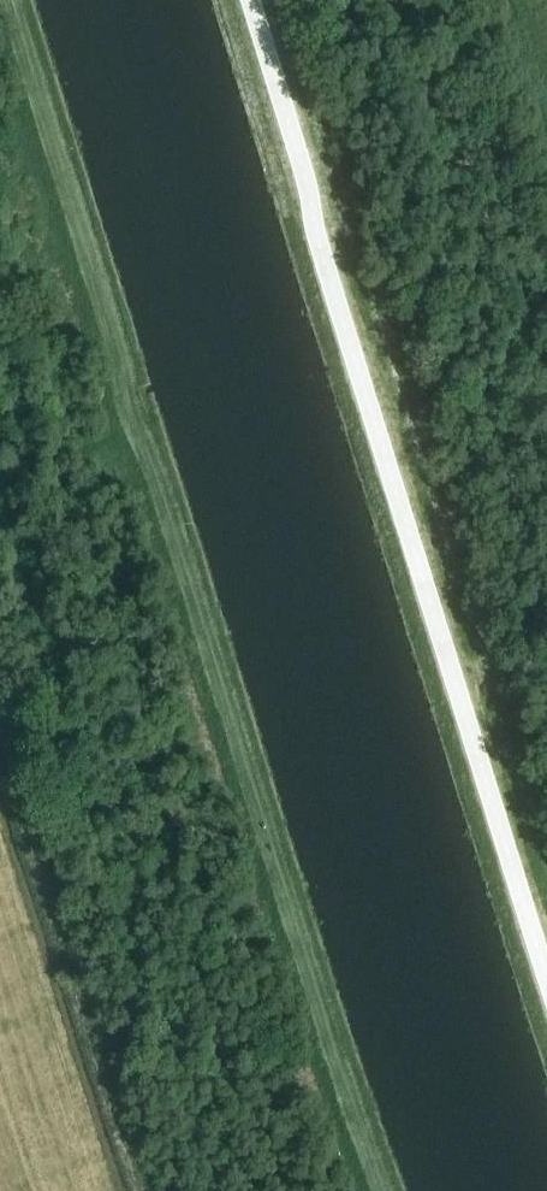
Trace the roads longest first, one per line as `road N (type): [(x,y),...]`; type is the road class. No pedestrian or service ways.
road 1 (track): [(11,0),(383,1190)]

